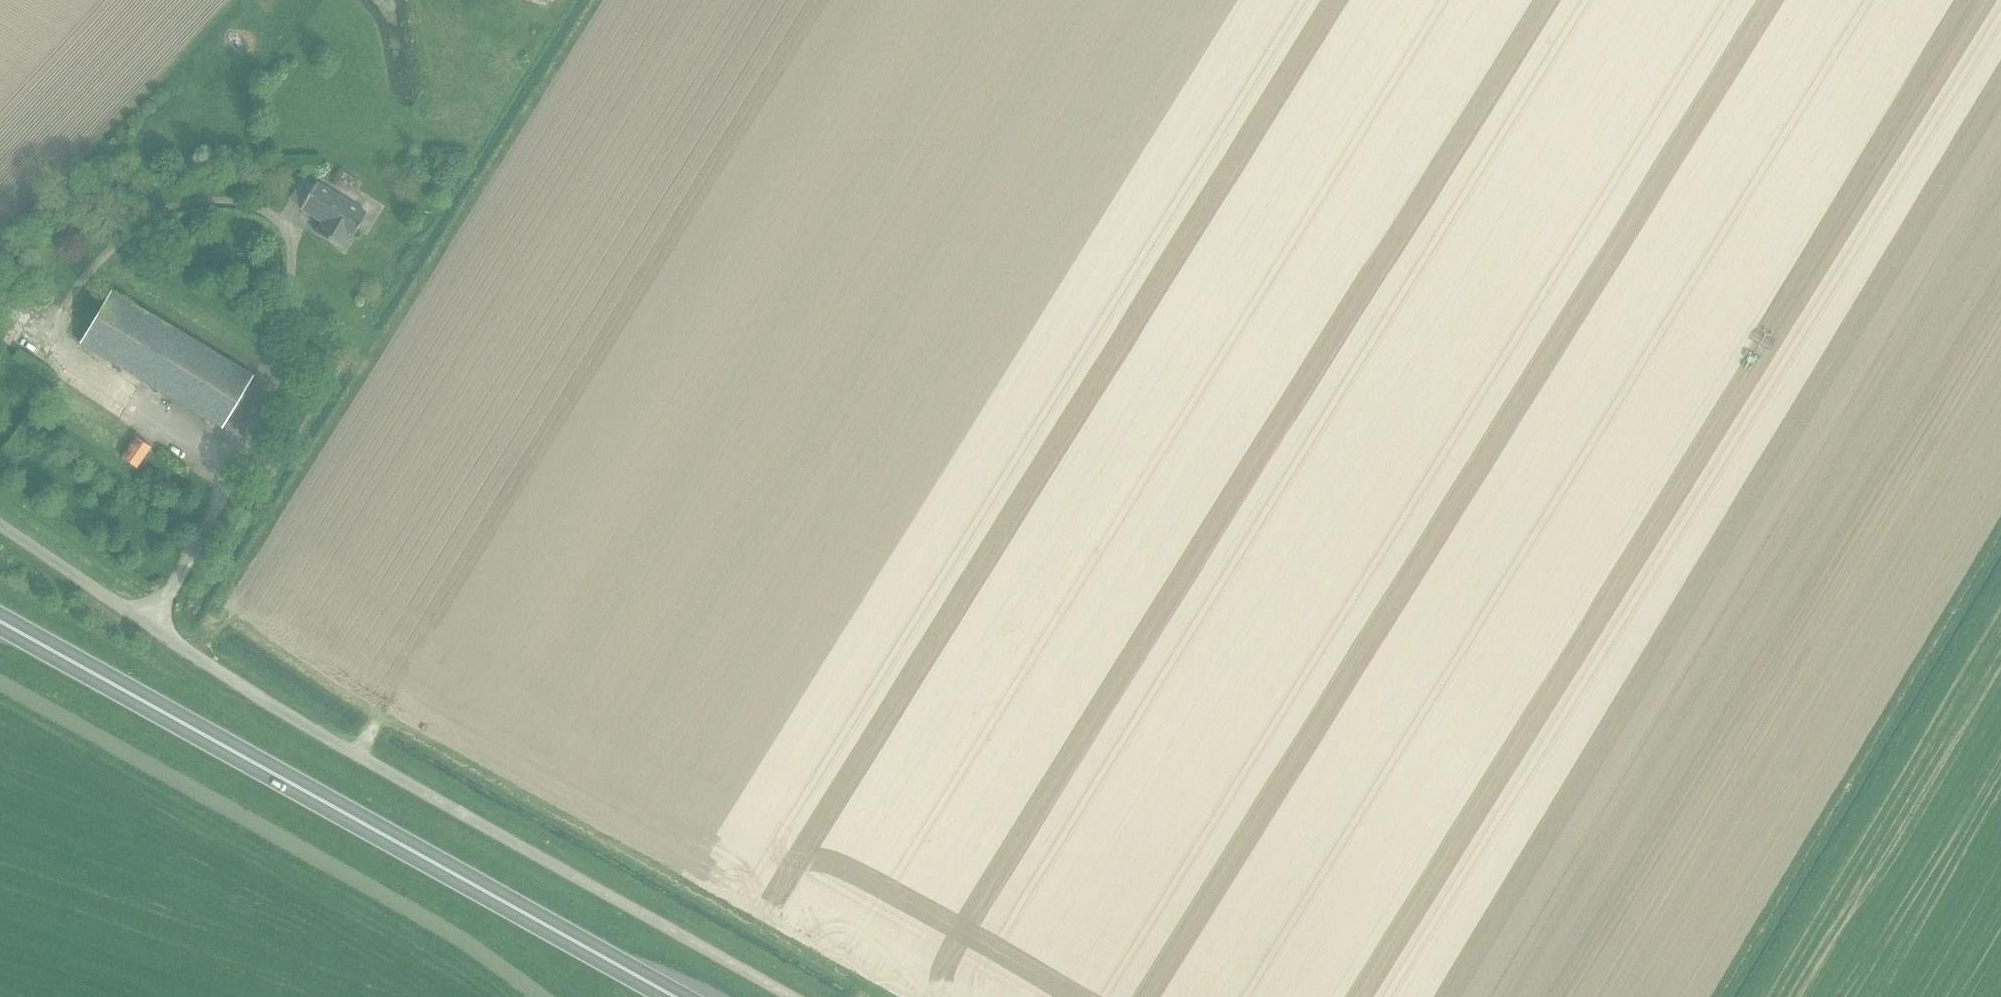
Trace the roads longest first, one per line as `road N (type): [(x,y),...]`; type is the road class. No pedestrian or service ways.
road 1 (unclassified): [(797,996),(387,772),(0,524)]
road 2 (trunk): [(673,996),(0,622)]

